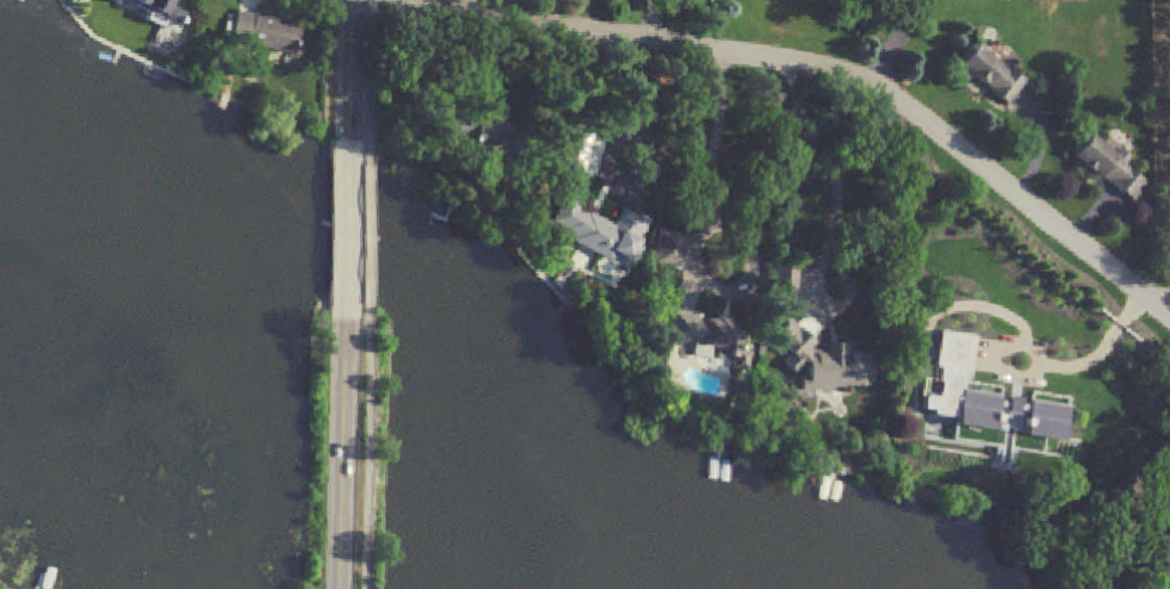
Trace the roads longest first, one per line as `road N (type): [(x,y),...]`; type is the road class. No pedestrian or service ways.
road 1 (residential): [(1169,311),(922,112),(872,85),(750,55),(426,0)]
road 2 (tertiary): [(345,309),(342,588)]
road 3 (tertiary): [(347,151),(345,309)]
road 4 (tertiary): [(347,151),(355,0)]

